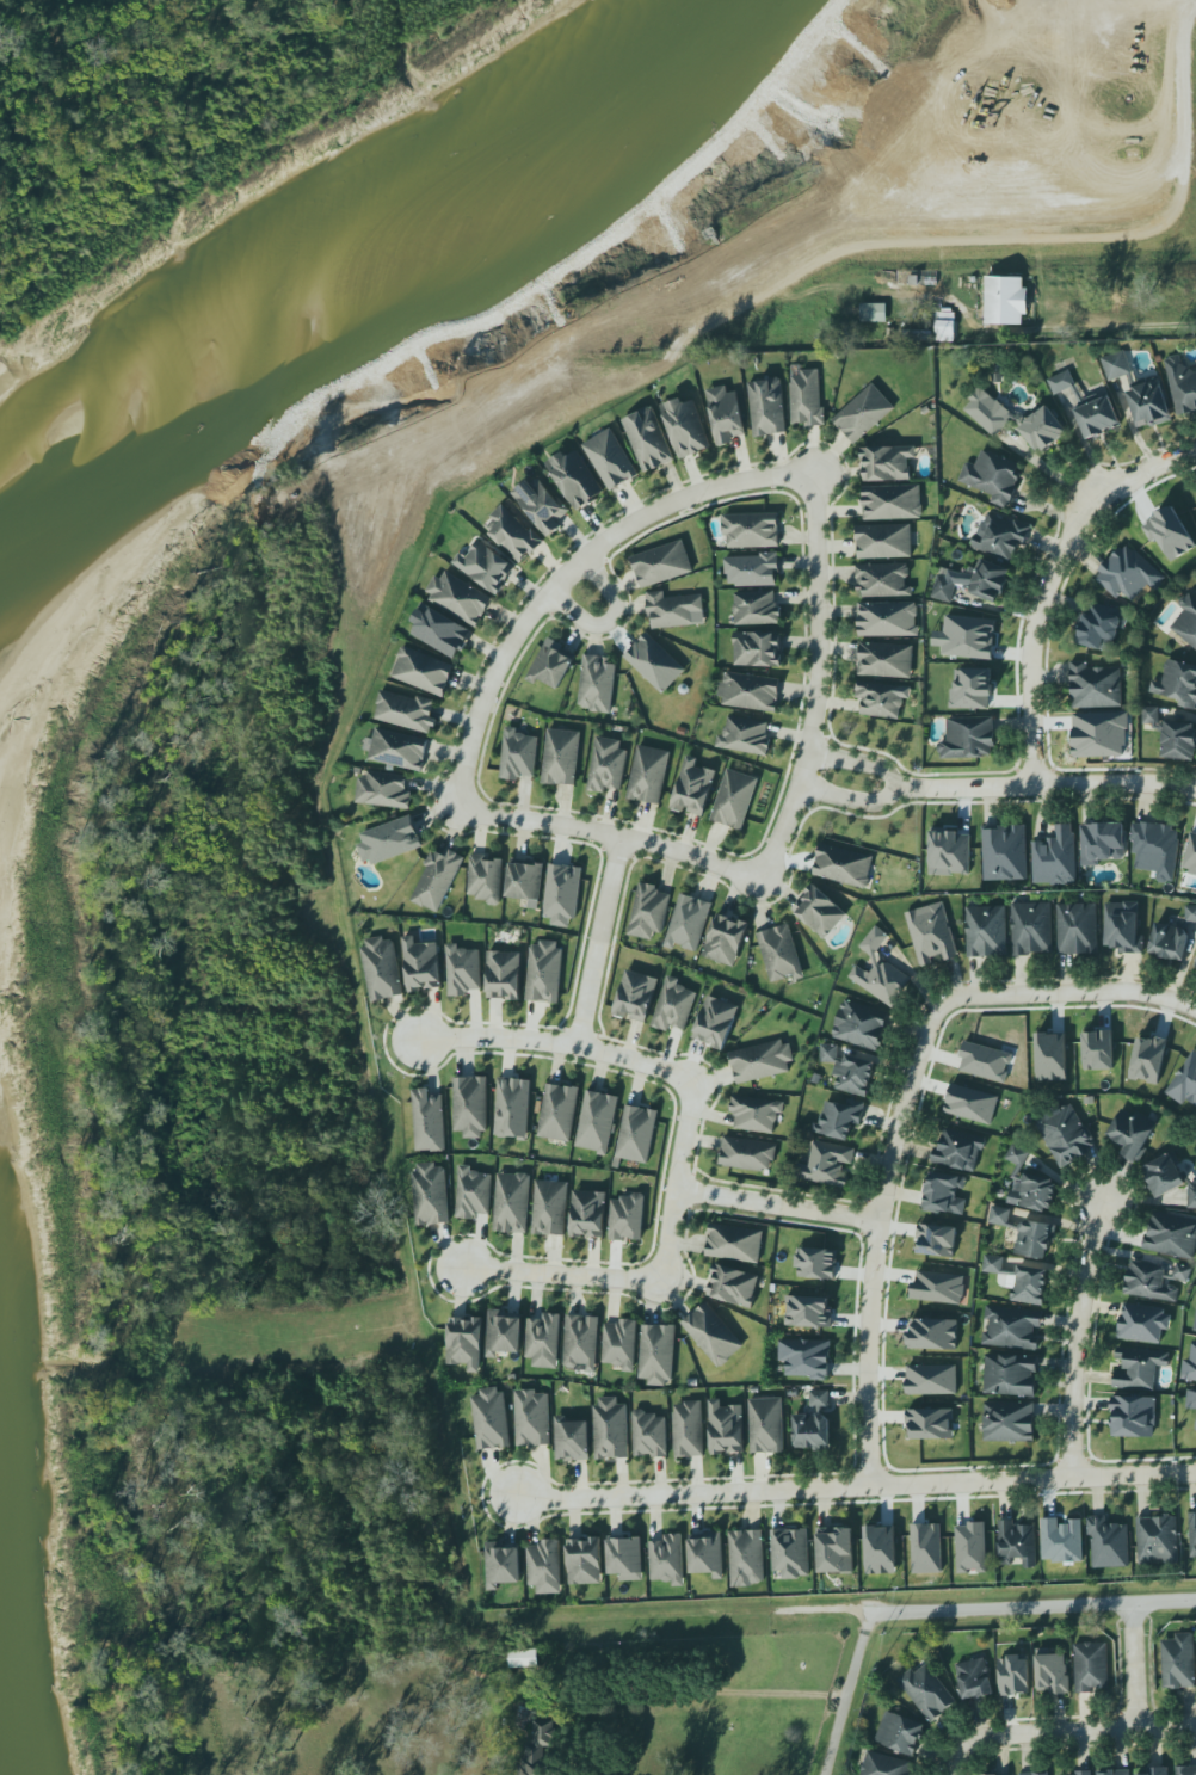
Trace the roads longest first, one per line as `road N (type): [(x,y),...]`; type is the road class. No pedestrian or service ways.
road 1 (residential): [(1195,1472),(519,1498)]
road 2 (residential): [(462,806),(488,686),(532,615),(586,559),(676,501),(812,469)]
road 3 (residential): [(870,1487),(874,1270),(930,1017),(939,1005)]
road 4 (residential): [(812,469),(819,678),(801,785),(764,875)]
road 5 (residential): [(1036,784),(1035,629),(1062,550),(1105,498),(1195,452)]
road 6 (residential): [(871,1613),(1195,1599)]
road 7 (residential): [(764,875),(623,836),(495,820),(462,806)]
road 8 (residential): [(1195,789),(902,788)]
road 9 (residential): [(1103,1201),(1075,1381),(1073,1478)]
road 10 (residential): [(418,1041),(512,1039),(686,1081)]
road 11 (residential): [(939,1005),(950,998),(1123,992),(1195,1010)]
road 12 (residential): [(1195,1724),(970,1738),(958,1751)]
road 13 (residential): [(623,836),(580,1049)]
road 14 (residential): [(882,1220),(677,1189)]
road 15 (residential): [(686,1081),(692,1093),(661,1278)]
road 16 (residential): [(661,1278),(468,1269)]
road 17 (residential): [(551,592),(597,625),(612,621),(614,592),(586,559)]
road 18 (residential): [(1128,1602),(1136,1726)]

